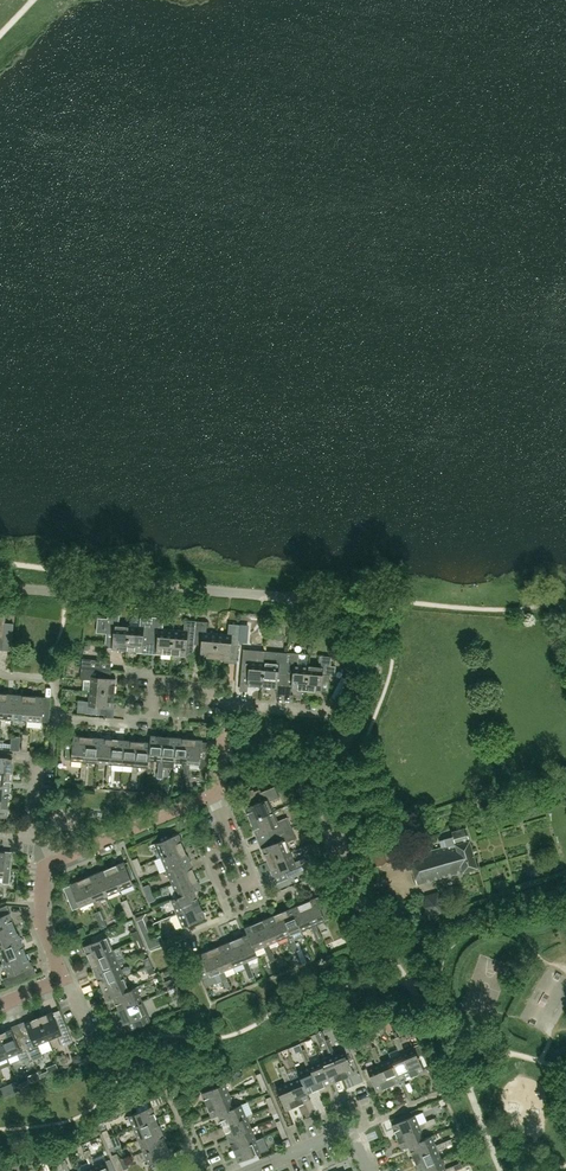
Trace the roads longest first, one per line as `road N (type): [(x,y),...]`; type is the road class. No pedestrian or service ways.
road 1 (residential): [(0,587),(86,594),(156,585),(340,601),(357,611),(374,653),(374,680),(314,790),(356,900)]
road 2 (residential): [(0,1004),(63,977),(41,922),(52,863),(210,796)]
road 3 (residential): [(52,753),(56,716),(129,722),(153,708),(155,683),(227,704)]

